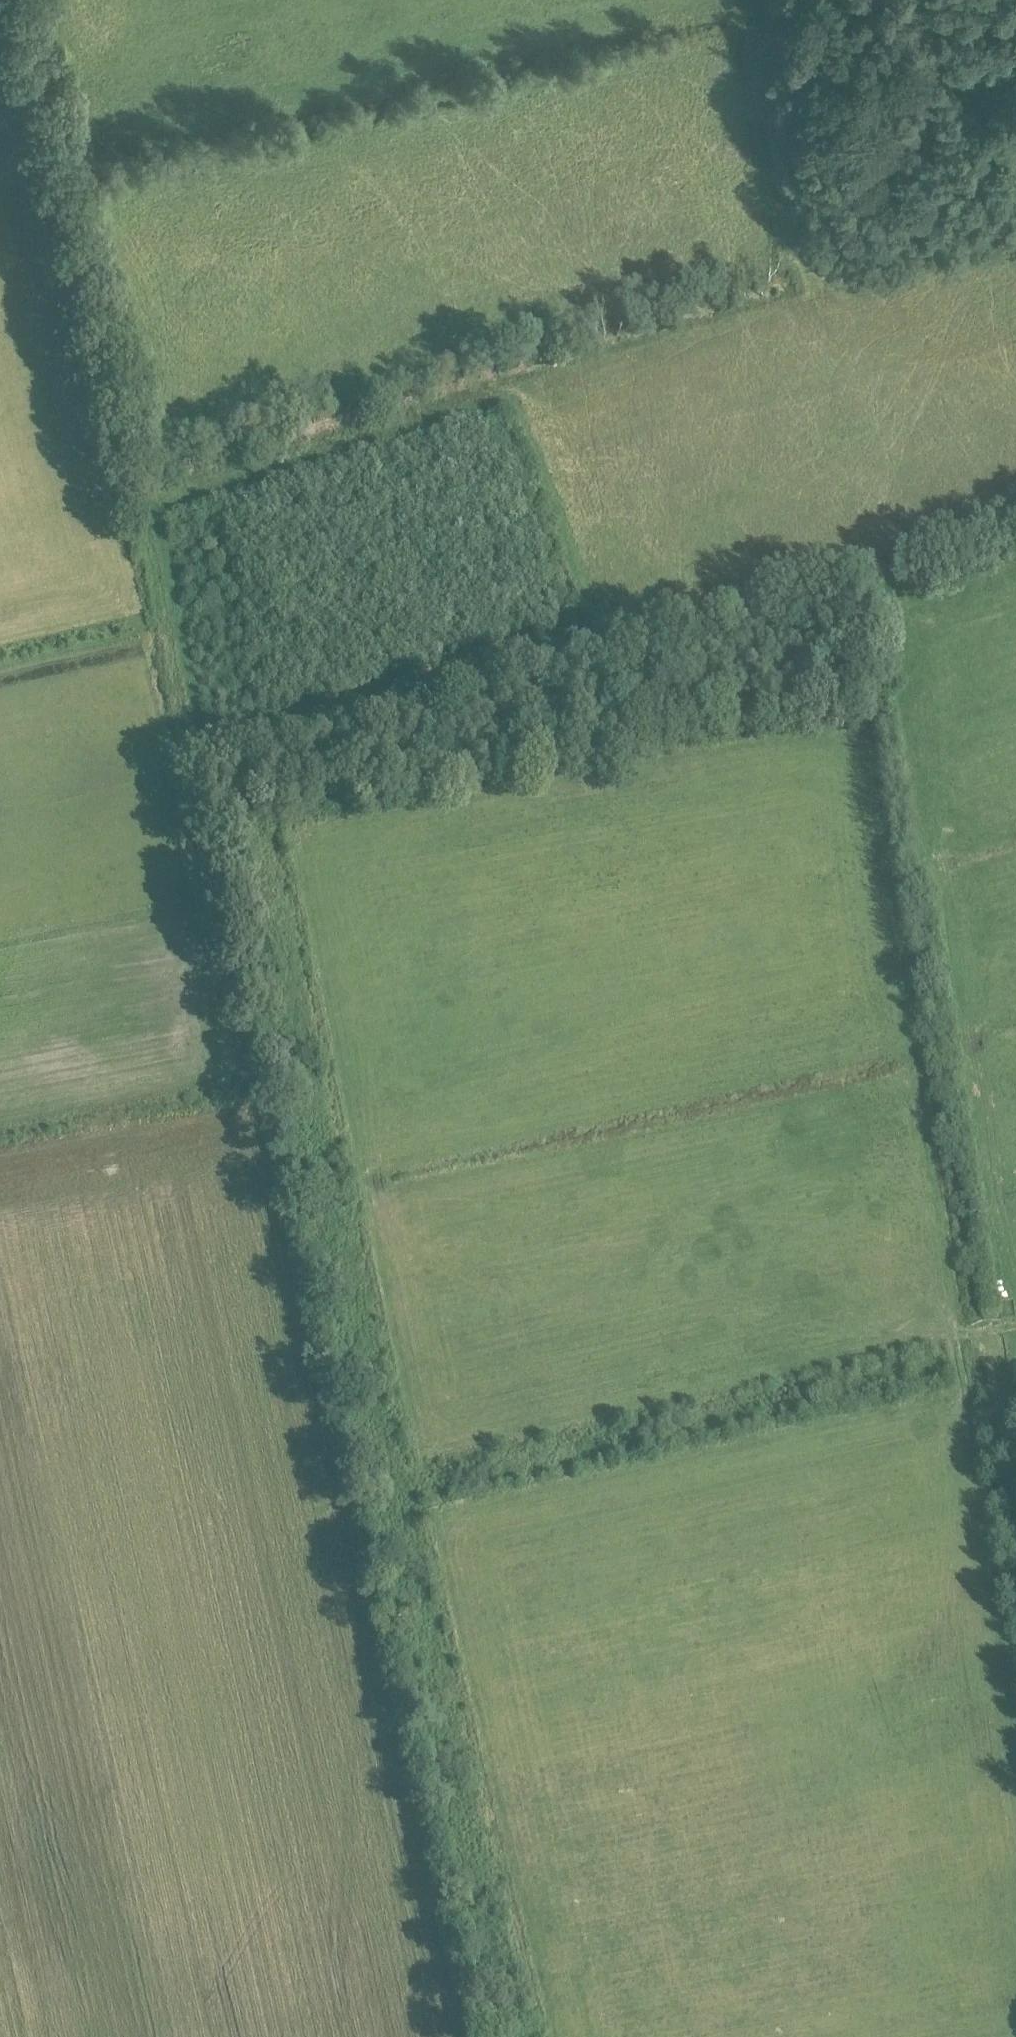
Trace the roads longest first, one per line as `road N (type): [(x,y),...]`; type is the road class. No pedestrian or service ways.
road 1 (track): [(787,0),(766,83),(815,300)]
road 2 (track): [(1015,1497),(989,1336)]

